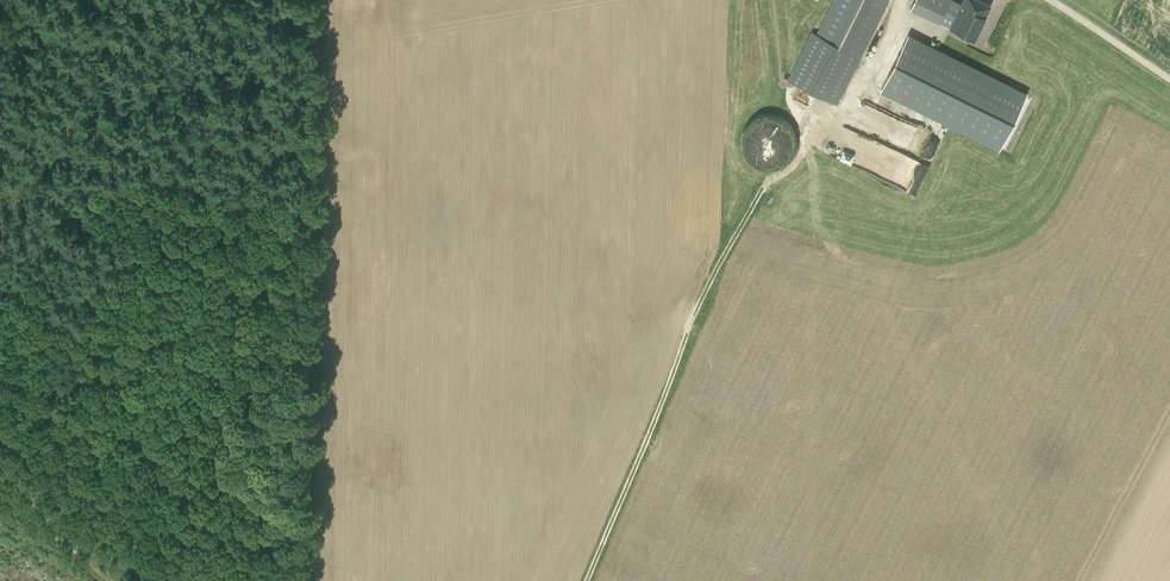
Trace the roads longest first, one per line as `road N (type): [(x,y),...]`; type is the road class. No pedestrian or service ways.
road 1 (track): [(319,0),(309,580)]
road 2 (track): [(587,580),(700,302),(768,182),(798,159),(806,141)]
road 3 (residential): [(1169,79),(1051,0)]

